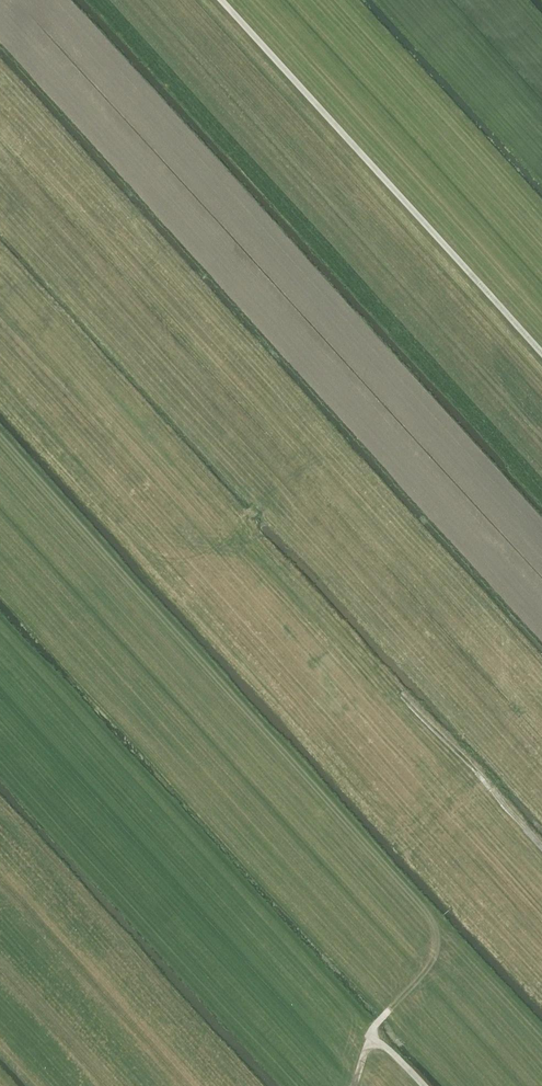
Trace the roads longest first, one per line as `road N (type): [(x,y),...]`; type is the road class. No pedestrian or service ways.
road 1 (track): [(541,352),(223,0)]
road 2 (track): [(541,848),(403,697)]

